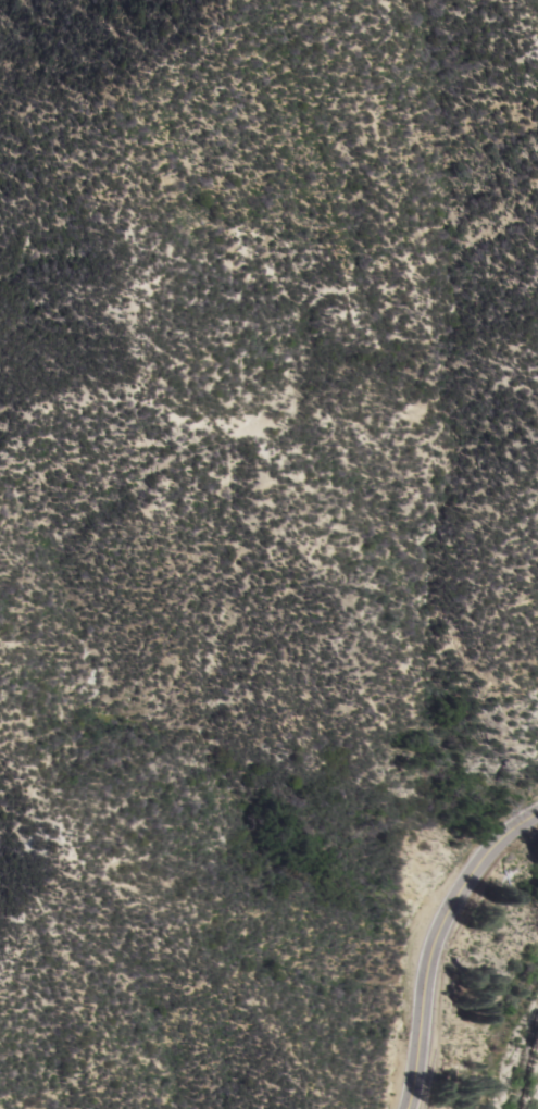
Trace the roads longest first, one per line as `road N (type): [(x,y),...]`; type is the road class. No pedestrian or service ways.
road 1 (secondary): [(537,826),(510,842),(434,960),(425,1076),(412,1108)]

